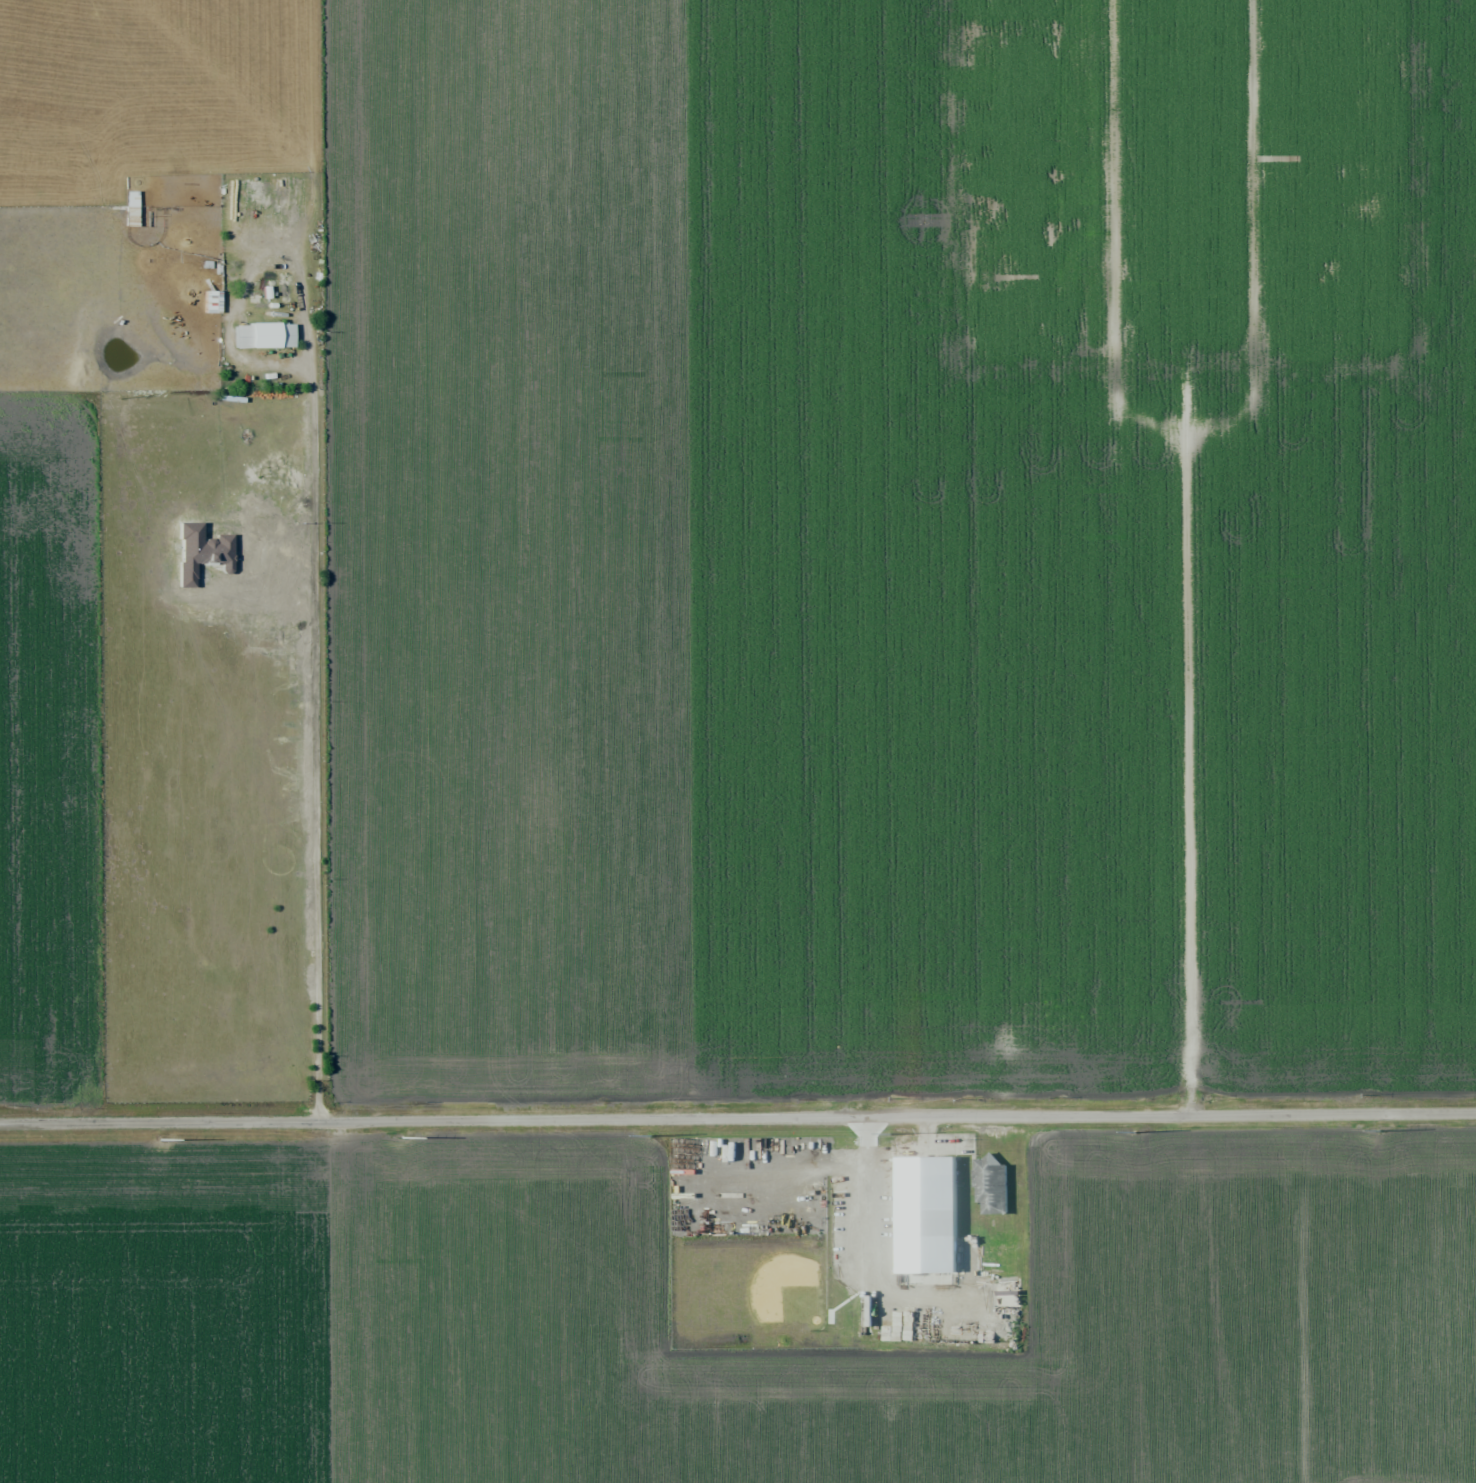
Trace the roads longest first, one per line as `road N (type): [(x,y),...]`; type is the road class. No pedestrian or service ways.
road 1 (residential): [(0,1121),(1475,1099)]

